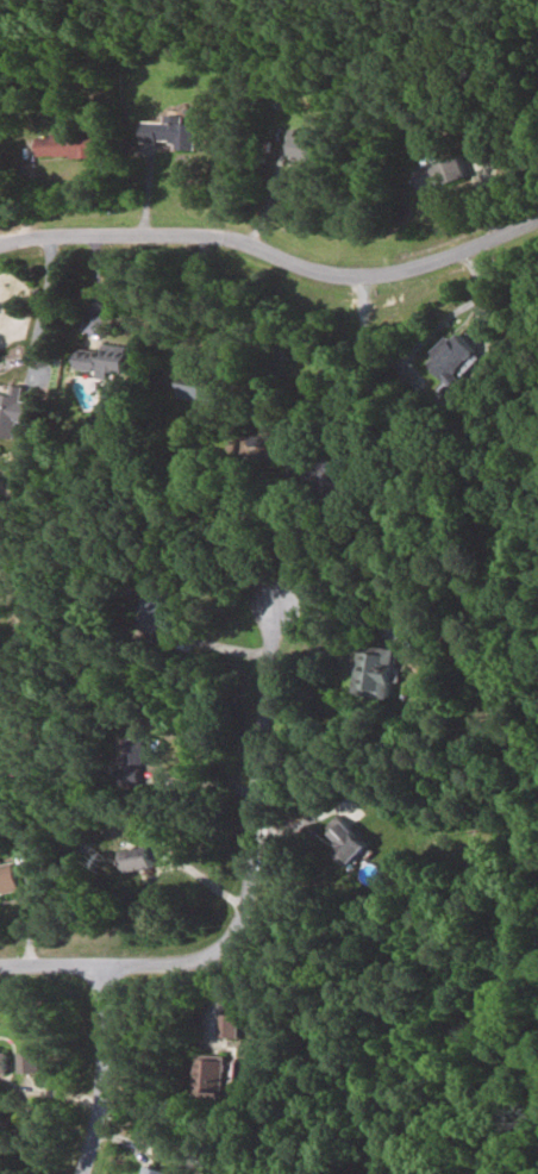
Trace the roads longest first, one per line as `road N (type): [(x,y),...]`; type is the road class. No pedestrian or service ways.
road 1 (residential): [(0,966),(176,961),(219,945),(242,916),(274,604)]
road 2 (residential): [(0,231),(171,214),(246,223),(356,261),(462,252),(537,219)]
road 3 (residential): [(79,1173),(98,1116),(101,967)]

